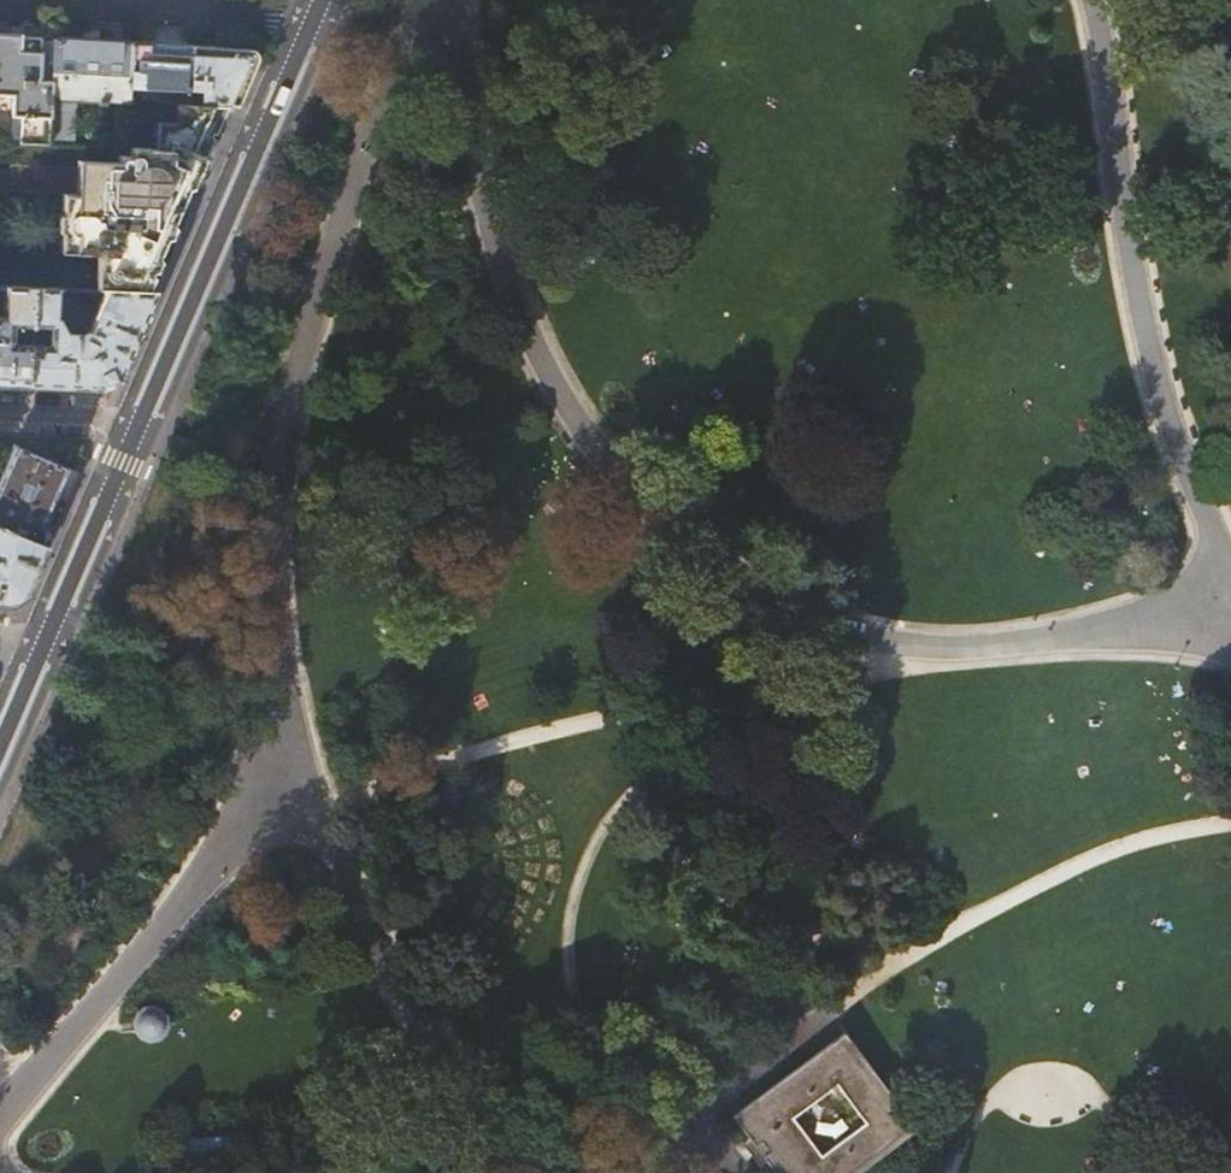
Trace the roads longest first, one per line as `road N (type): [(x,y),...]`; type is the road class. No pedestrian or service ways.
road 1 (tertiary): [(314,18),(138,425)]
road 2 (residential): [(0,0),(314,18)]
road 3 (tertiary): [(138,425),(46,641)]
road 4 (residential): [(0,415),(138,425)]

